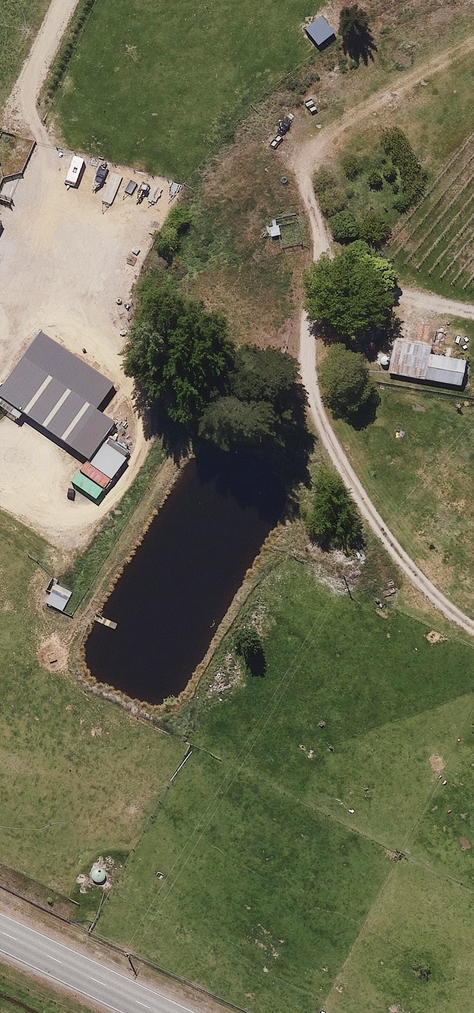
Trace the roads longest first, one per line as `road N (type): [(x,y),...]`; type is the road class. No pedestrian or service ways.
road 1 (track): [(473,310),(320,273),(319,223),(306,172),(320,144),(361,111),(473,42)]
road 2 (track): [(320,273),(306,373),(320,420),(414,574),(473,628)]
road 3 (track): [(69,202),(25,102),(67,0)]
road 4 (tertiary): [(0,933),(155,1012)]

